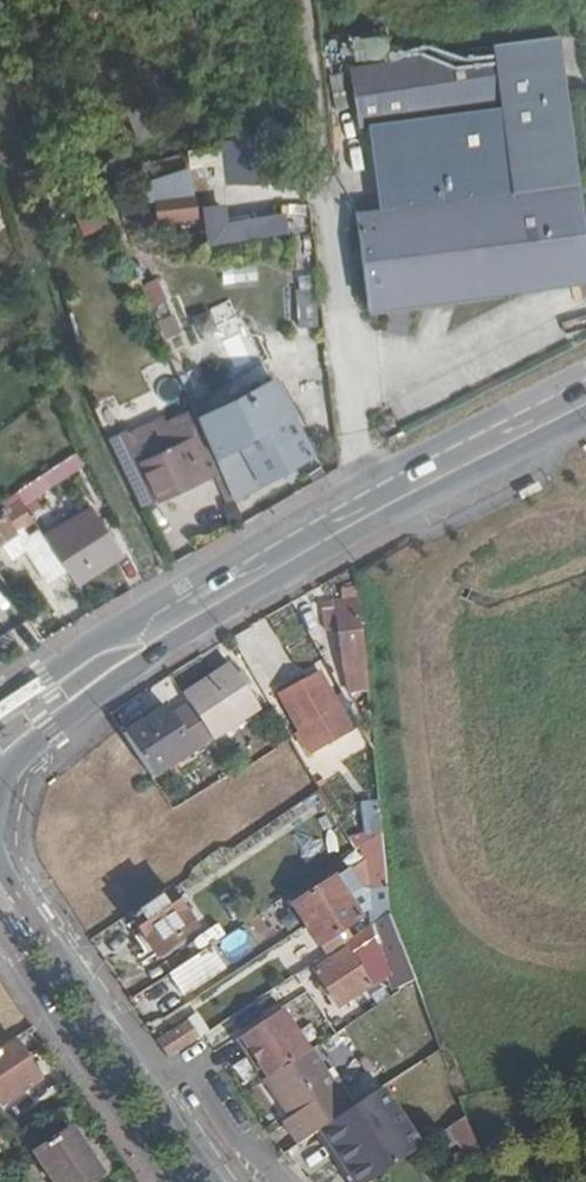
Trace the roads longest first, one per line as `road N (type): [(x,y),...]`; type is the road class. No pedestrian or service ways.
road 1 (secondary): [(0,779),(73,710),(211,613),(585,410)]
road 2 (secondary): [(585,372),(364,483),(0,707)]
road 3 (track): [(306,0),(364,483)]
road 4 (secondary): [(215,1181),(0,858)]
road 5 (secondary): [(0,930),(169,1181)]

